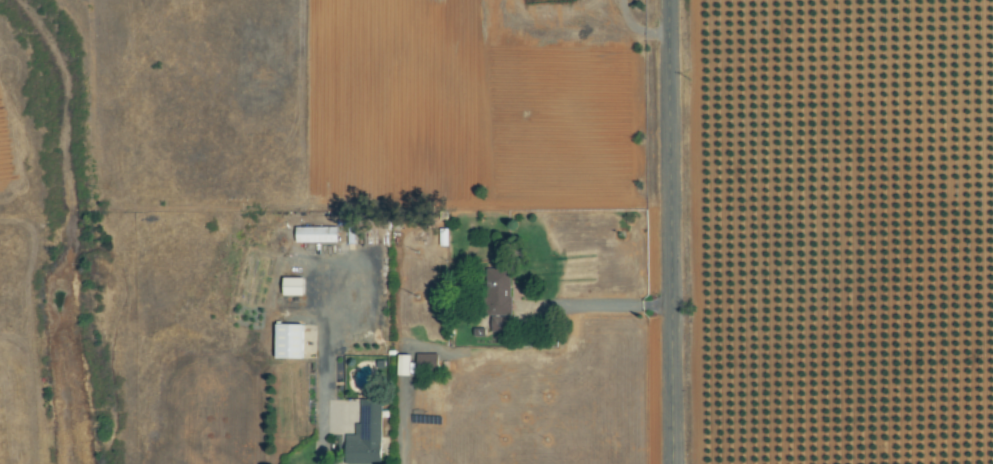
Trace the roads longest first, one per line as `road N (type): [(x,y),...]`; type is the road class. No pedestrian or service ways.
road 1 (residential): [(672,463),(668,0)]

